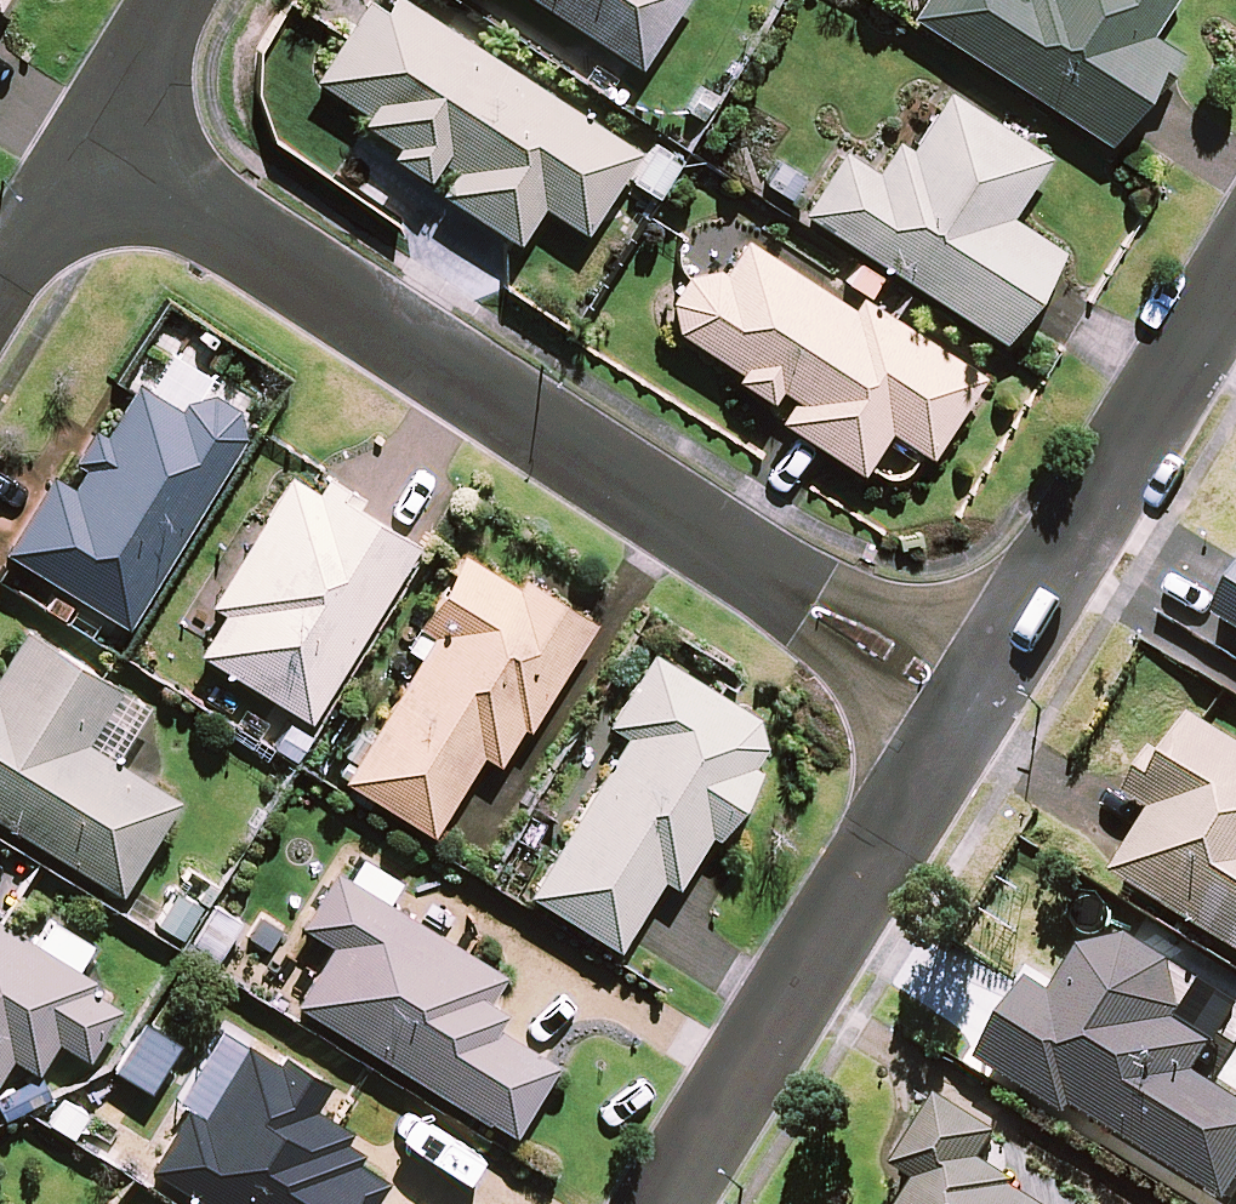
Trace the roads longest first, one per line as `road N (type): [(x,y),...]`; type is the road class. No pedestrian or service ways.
road 1 (residential): [(81,154),(964,712)]
road 2 (residential): [(658,1203),(964,712)]
road 3 (residential): [(964,712),(1235,273)]
road 4 (residential): [(81,154),(176,0)]
road 5 (residential): [(0,277),(81,154)]

